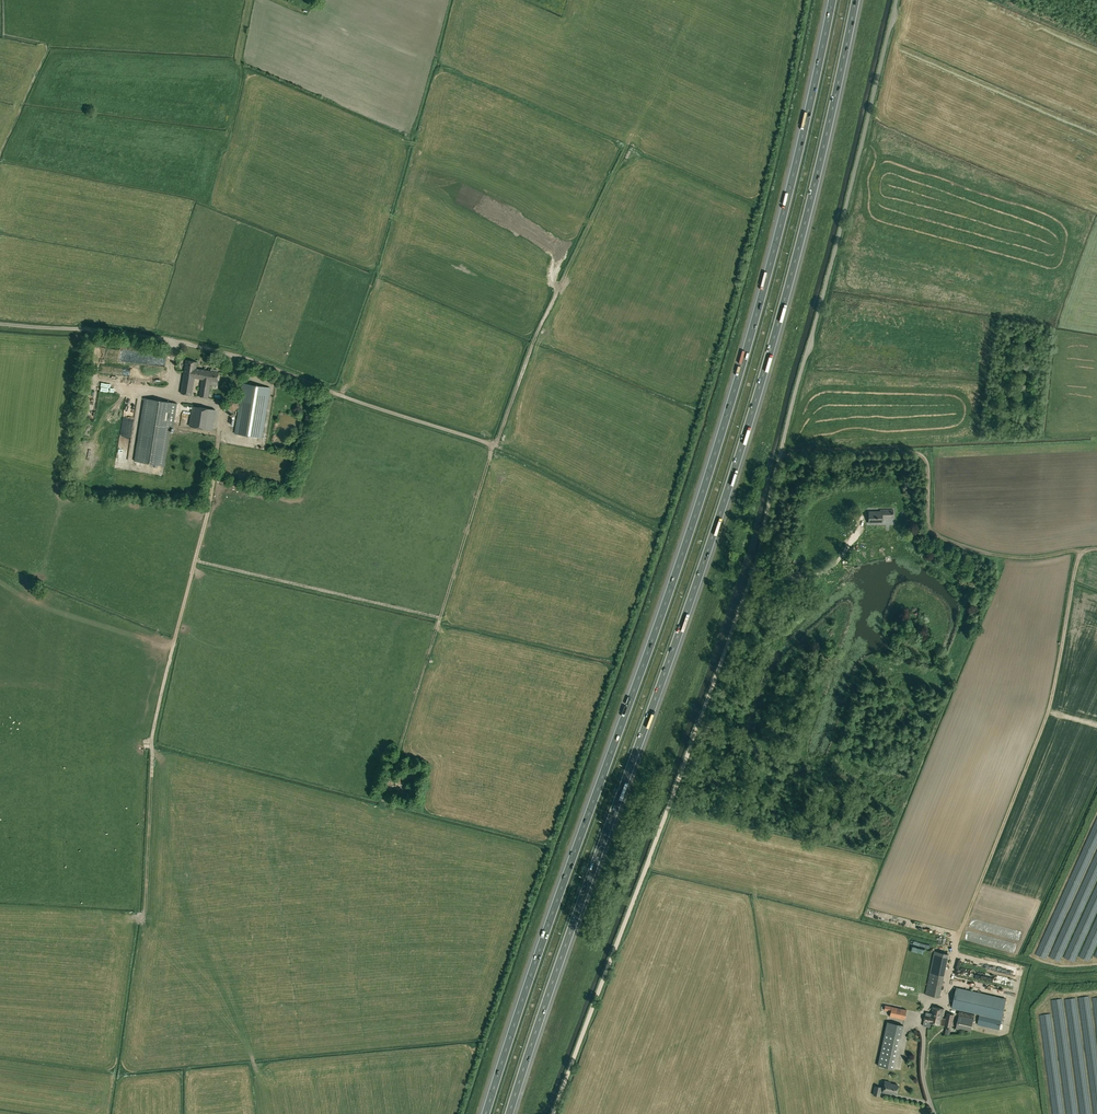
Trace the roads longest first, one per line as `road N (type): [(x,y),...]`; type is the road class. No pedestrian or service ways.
road 1 (motorway): [(832,0),(791,189),(692,527),(482,1113)]
road 2 (motorway): [(509,1113),(748,431),(815,192),(856,0)]
road 3 (unclassified): [(754,569),(897,0)]
road 4 (track): [(555,1113),(754,569)]
road 5 (unclassified): [(502,449),(238,356),(121,332),(0,328)]
road 6 (track): [(627,148),(533,342),(440,618)]
road 7 (track): [(195,561),(151,743),(145,926)]
road 8 (track): [(195,561),(210,504),(220,405),(170,395),(175,342)]
road 9 (track): [(440,618),(195,561)]
road 10 (track): [(440,618),(398,755)]

